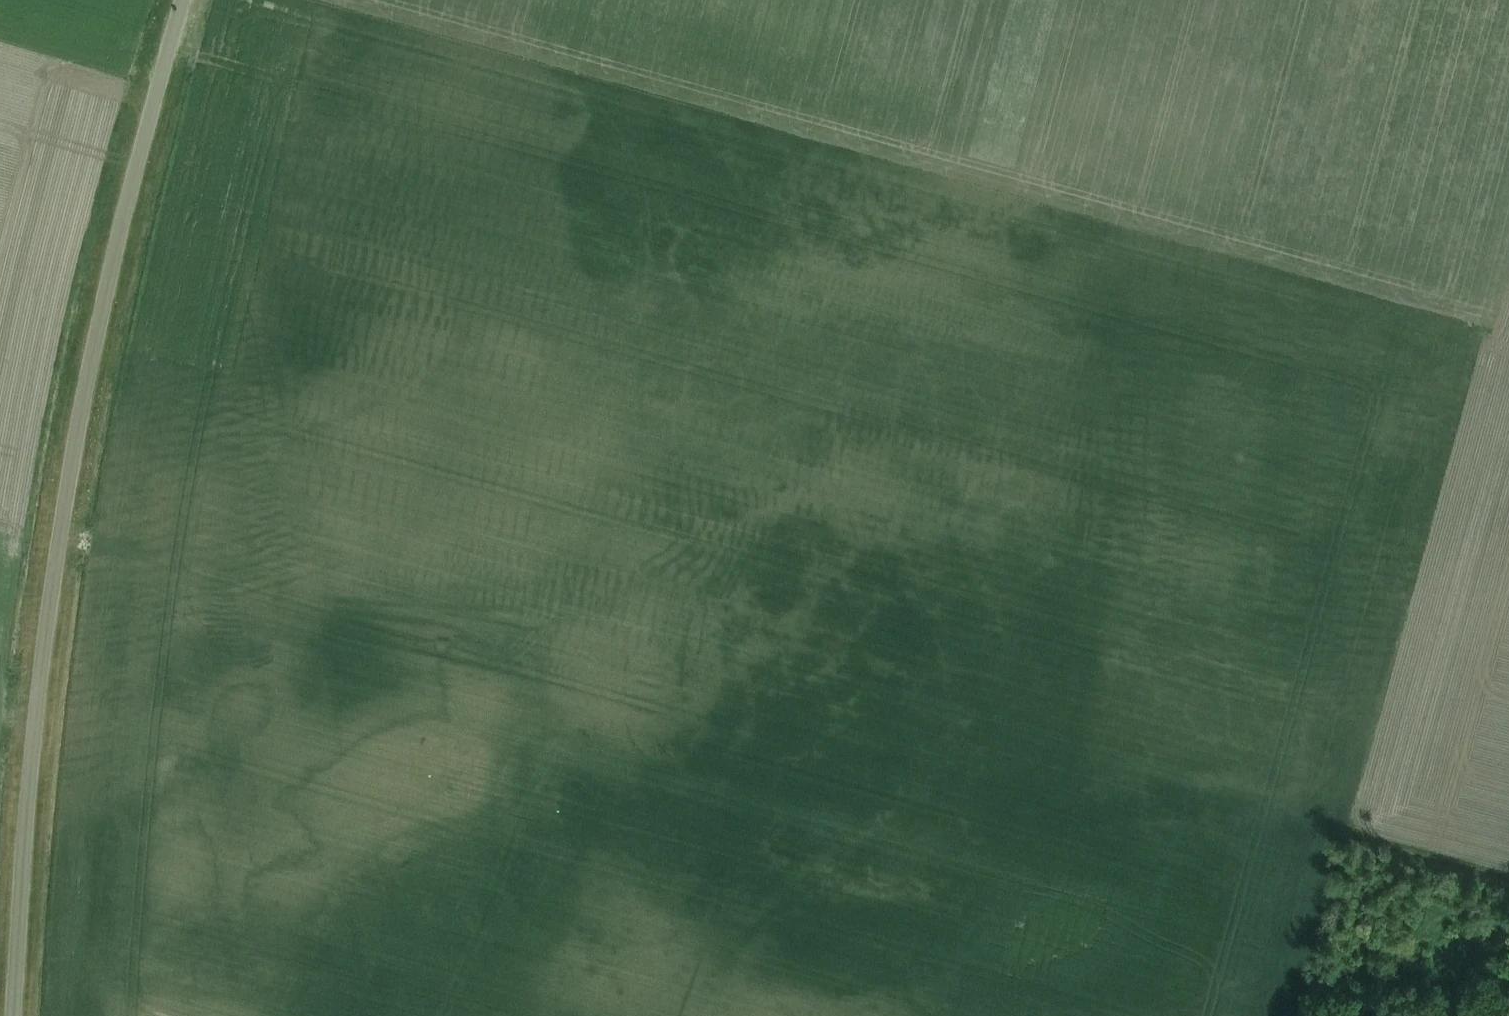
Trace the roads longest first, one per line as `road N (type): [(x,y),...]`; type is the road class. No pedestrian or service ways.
road 1 (unclassified): [(14,1015),(50,592),(93,330),(177,0)]

